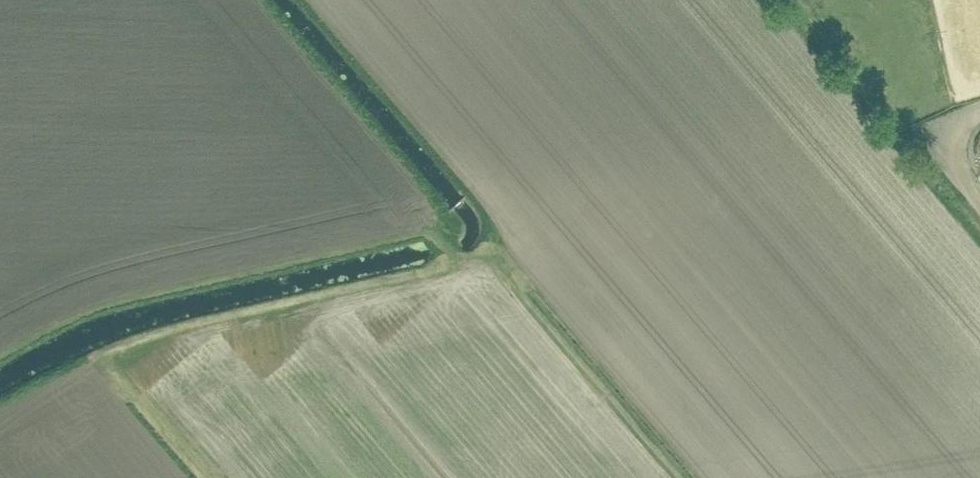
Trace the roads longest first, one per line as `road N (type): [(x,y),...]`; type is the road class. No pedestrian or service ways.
road 1 (track): [(670,477),(514,292),(477,273)]

